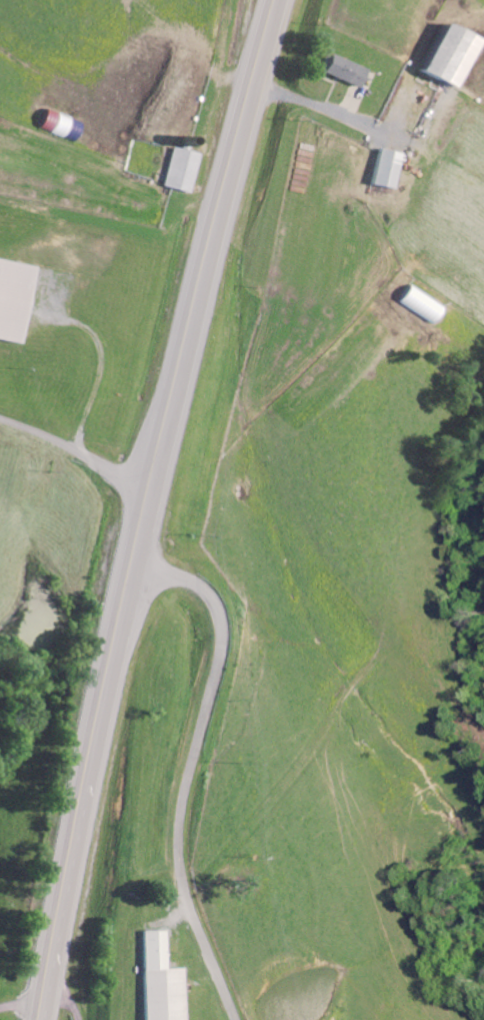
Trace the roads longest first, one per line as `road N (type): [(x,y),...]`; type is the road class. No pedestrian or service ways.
road 1 (trunk): [(39,1019),(132,550),(274,0)]
road 2 (residential): [(237,1019),(184,893),(178,850),(216,618),(196,588),(132,550)]
road 3 (residential): [(0,419),(145,494)]

